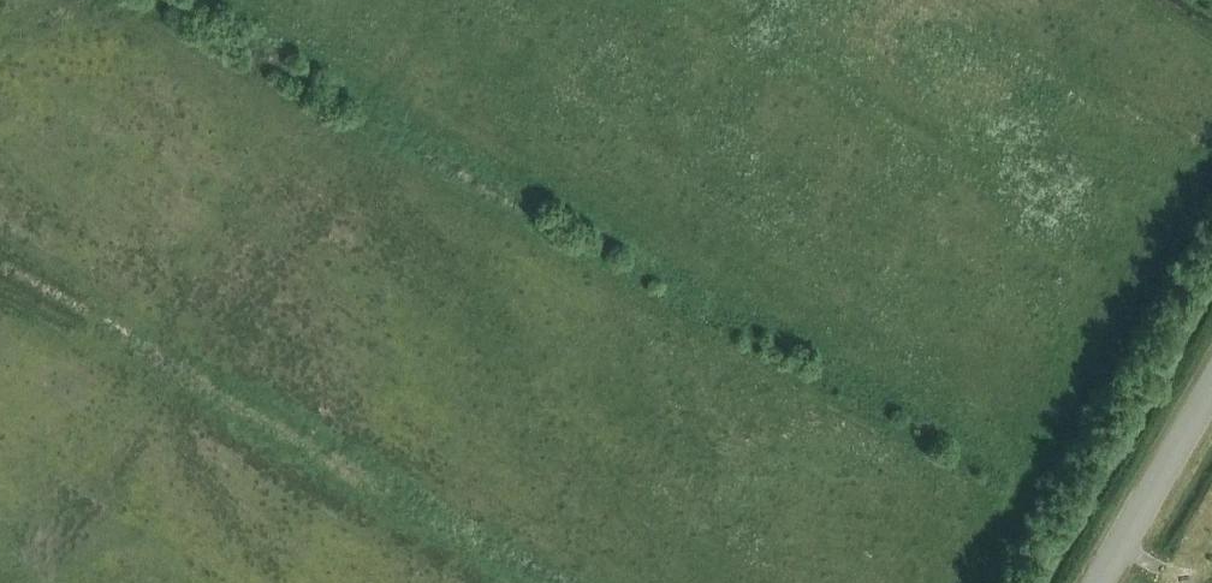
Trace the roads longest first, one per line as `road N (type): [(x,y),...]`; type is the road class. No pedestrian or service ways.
road 1 (unclassified): [(1098,582),(1211,384)]

